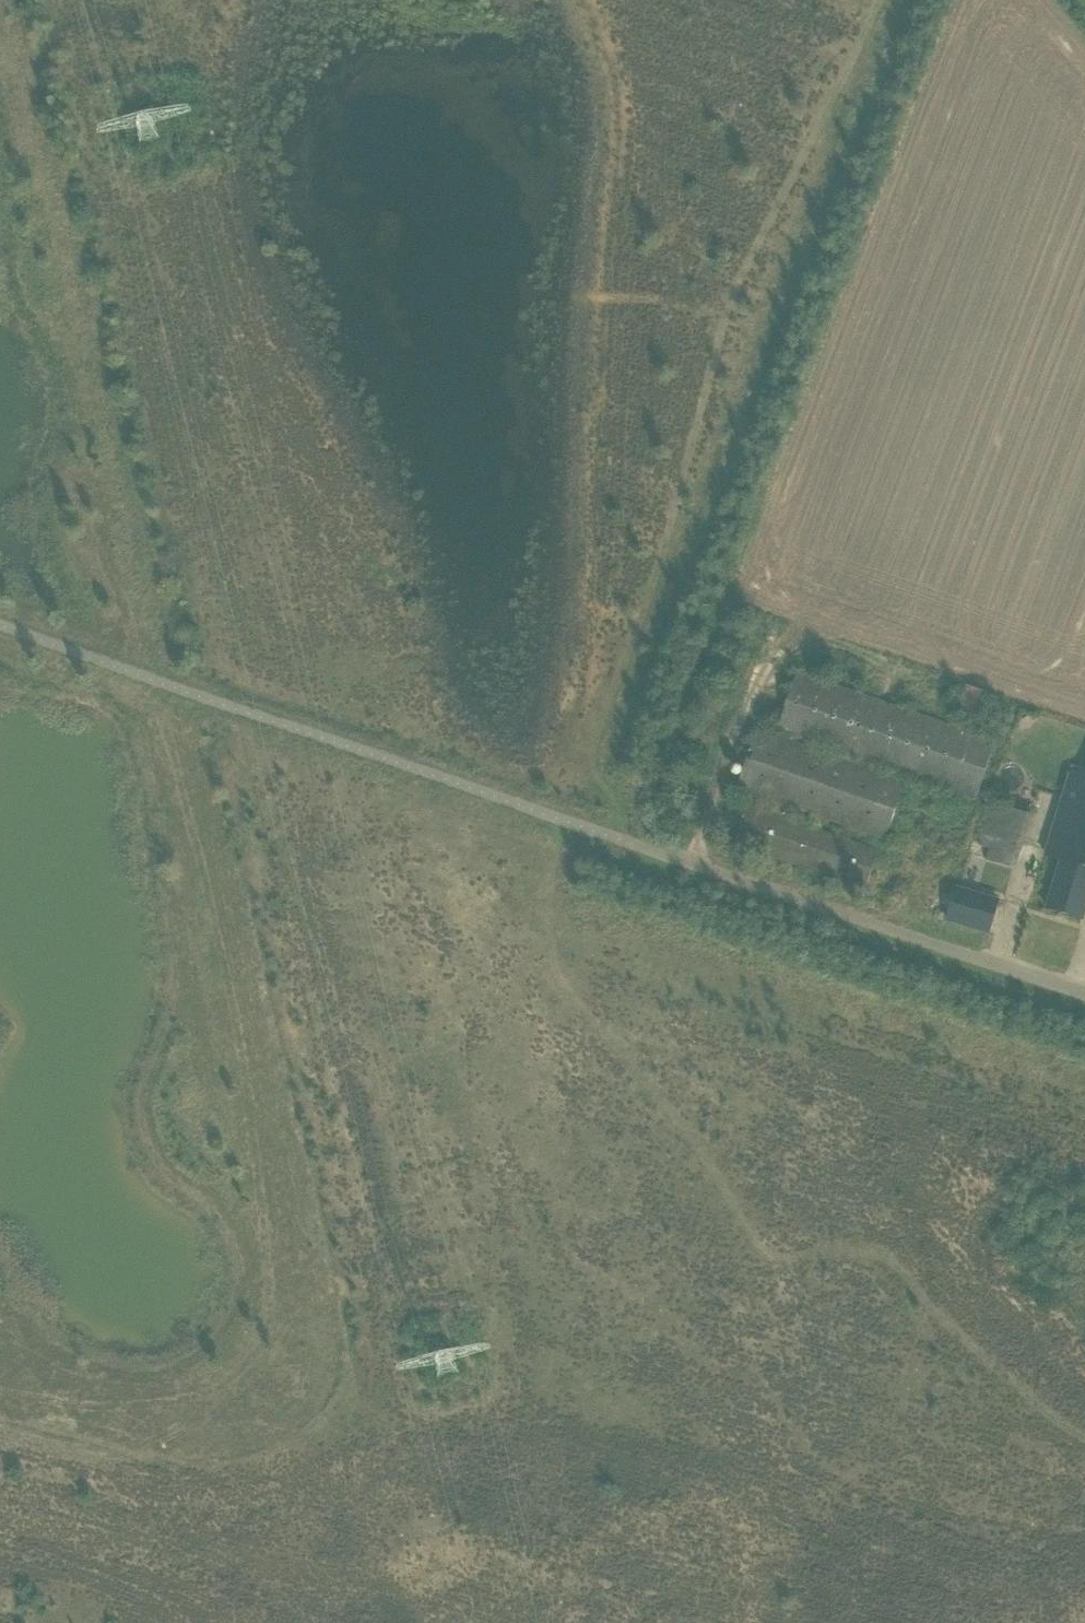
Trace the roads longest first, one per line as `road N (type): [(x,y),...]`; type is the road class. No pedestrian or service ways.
road 1 (unclassified): [(1084,994),(218,705)]

